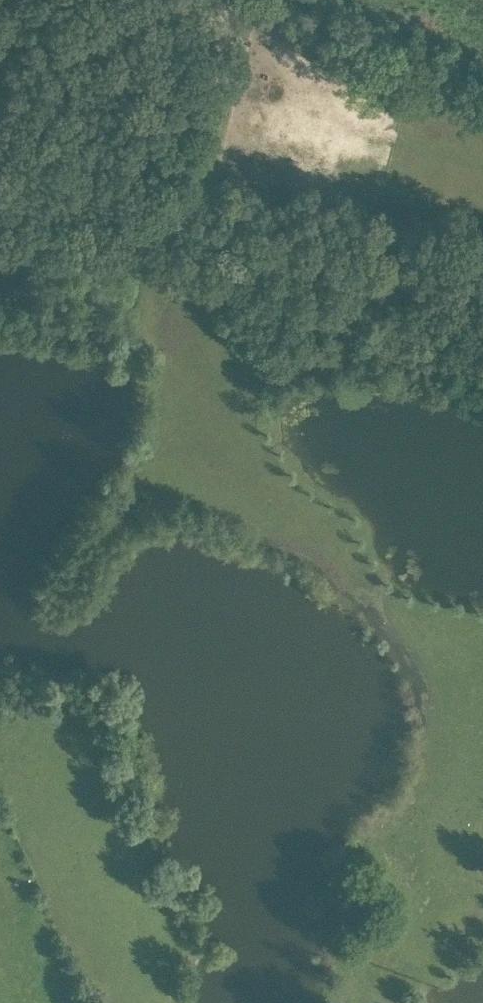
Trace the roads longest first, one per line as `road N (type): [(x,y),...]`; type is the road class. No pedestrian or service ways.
road 1 (track): [(482,286),(0,174)]

